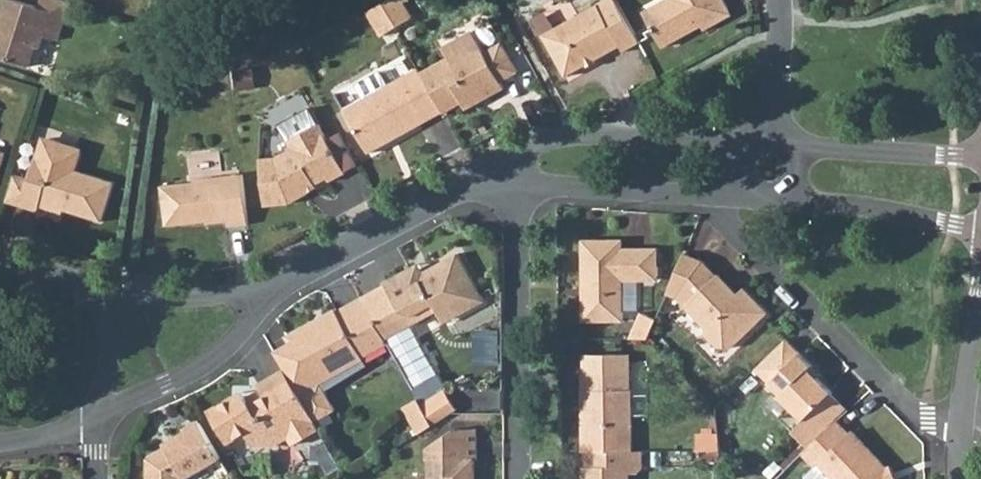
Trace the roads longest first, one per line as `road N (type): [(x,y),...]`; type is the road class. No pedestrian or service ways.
road 1 (residential): [(711,200),(723,226),(915,418),(958,437)]
road 2 (residential): [(768,148),(548,143),(465,186)]
road 3 (residential): [(516,478),(515,189)]
road 4 (residential): [(711,200),(795,201),(980,230)]
road 5 (residential): [(266,294),(465,186)]
road 6 (residential): [(97,420),(211,360),(266,294)]
road 7 (residential): [(980,157),(768,148)]
road 8 (residential): [(515,189),(711,200)]
road 9 (residential): [(266,294),(151,298),(82,287)]
road 10 (residential): [(958,437),(980,273)]
road 11 (residential): [(768,148),(778,0)]
road 12 (residential): [(97,420),(108,339),(82,287)]

